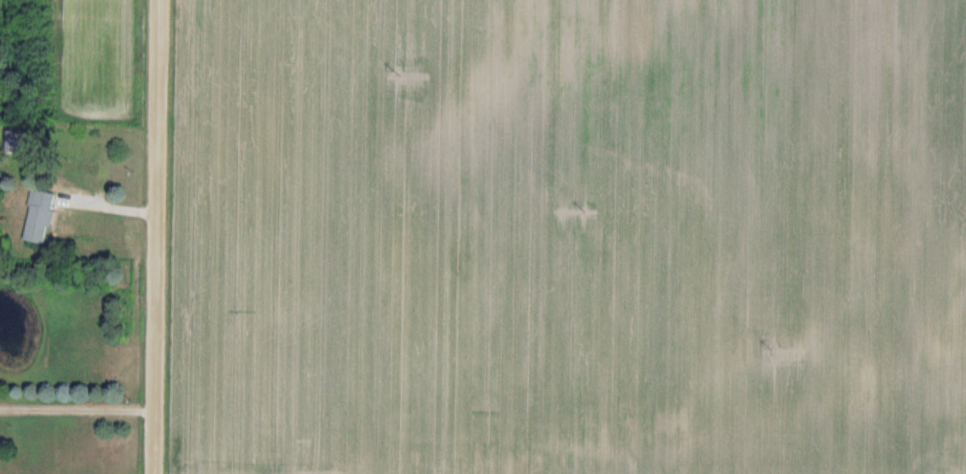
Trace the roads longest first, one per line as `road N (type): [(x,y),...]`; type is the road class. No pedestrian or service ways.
road 1 (residential): [(164,0),(156,473)]

